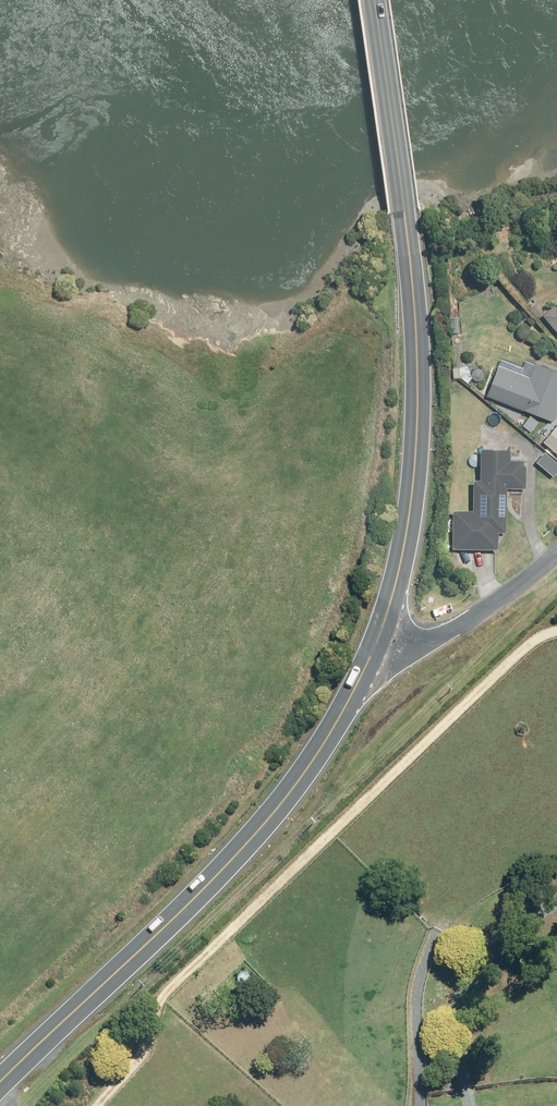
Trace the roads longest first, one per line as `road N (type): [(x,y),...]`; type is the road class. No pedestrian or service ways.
road 1 (track): [(556,629),(521,642),(159,996),(92,1105)]
road 2 (secondary): [(371,0),(413,333),(407,499),(376,643)]
road 3 (secondary): [(376,643),(329,736),(271,816),(0,1083)]
road 4 (residential): [(376,643),(411,644),(453,630),(556,551)]

